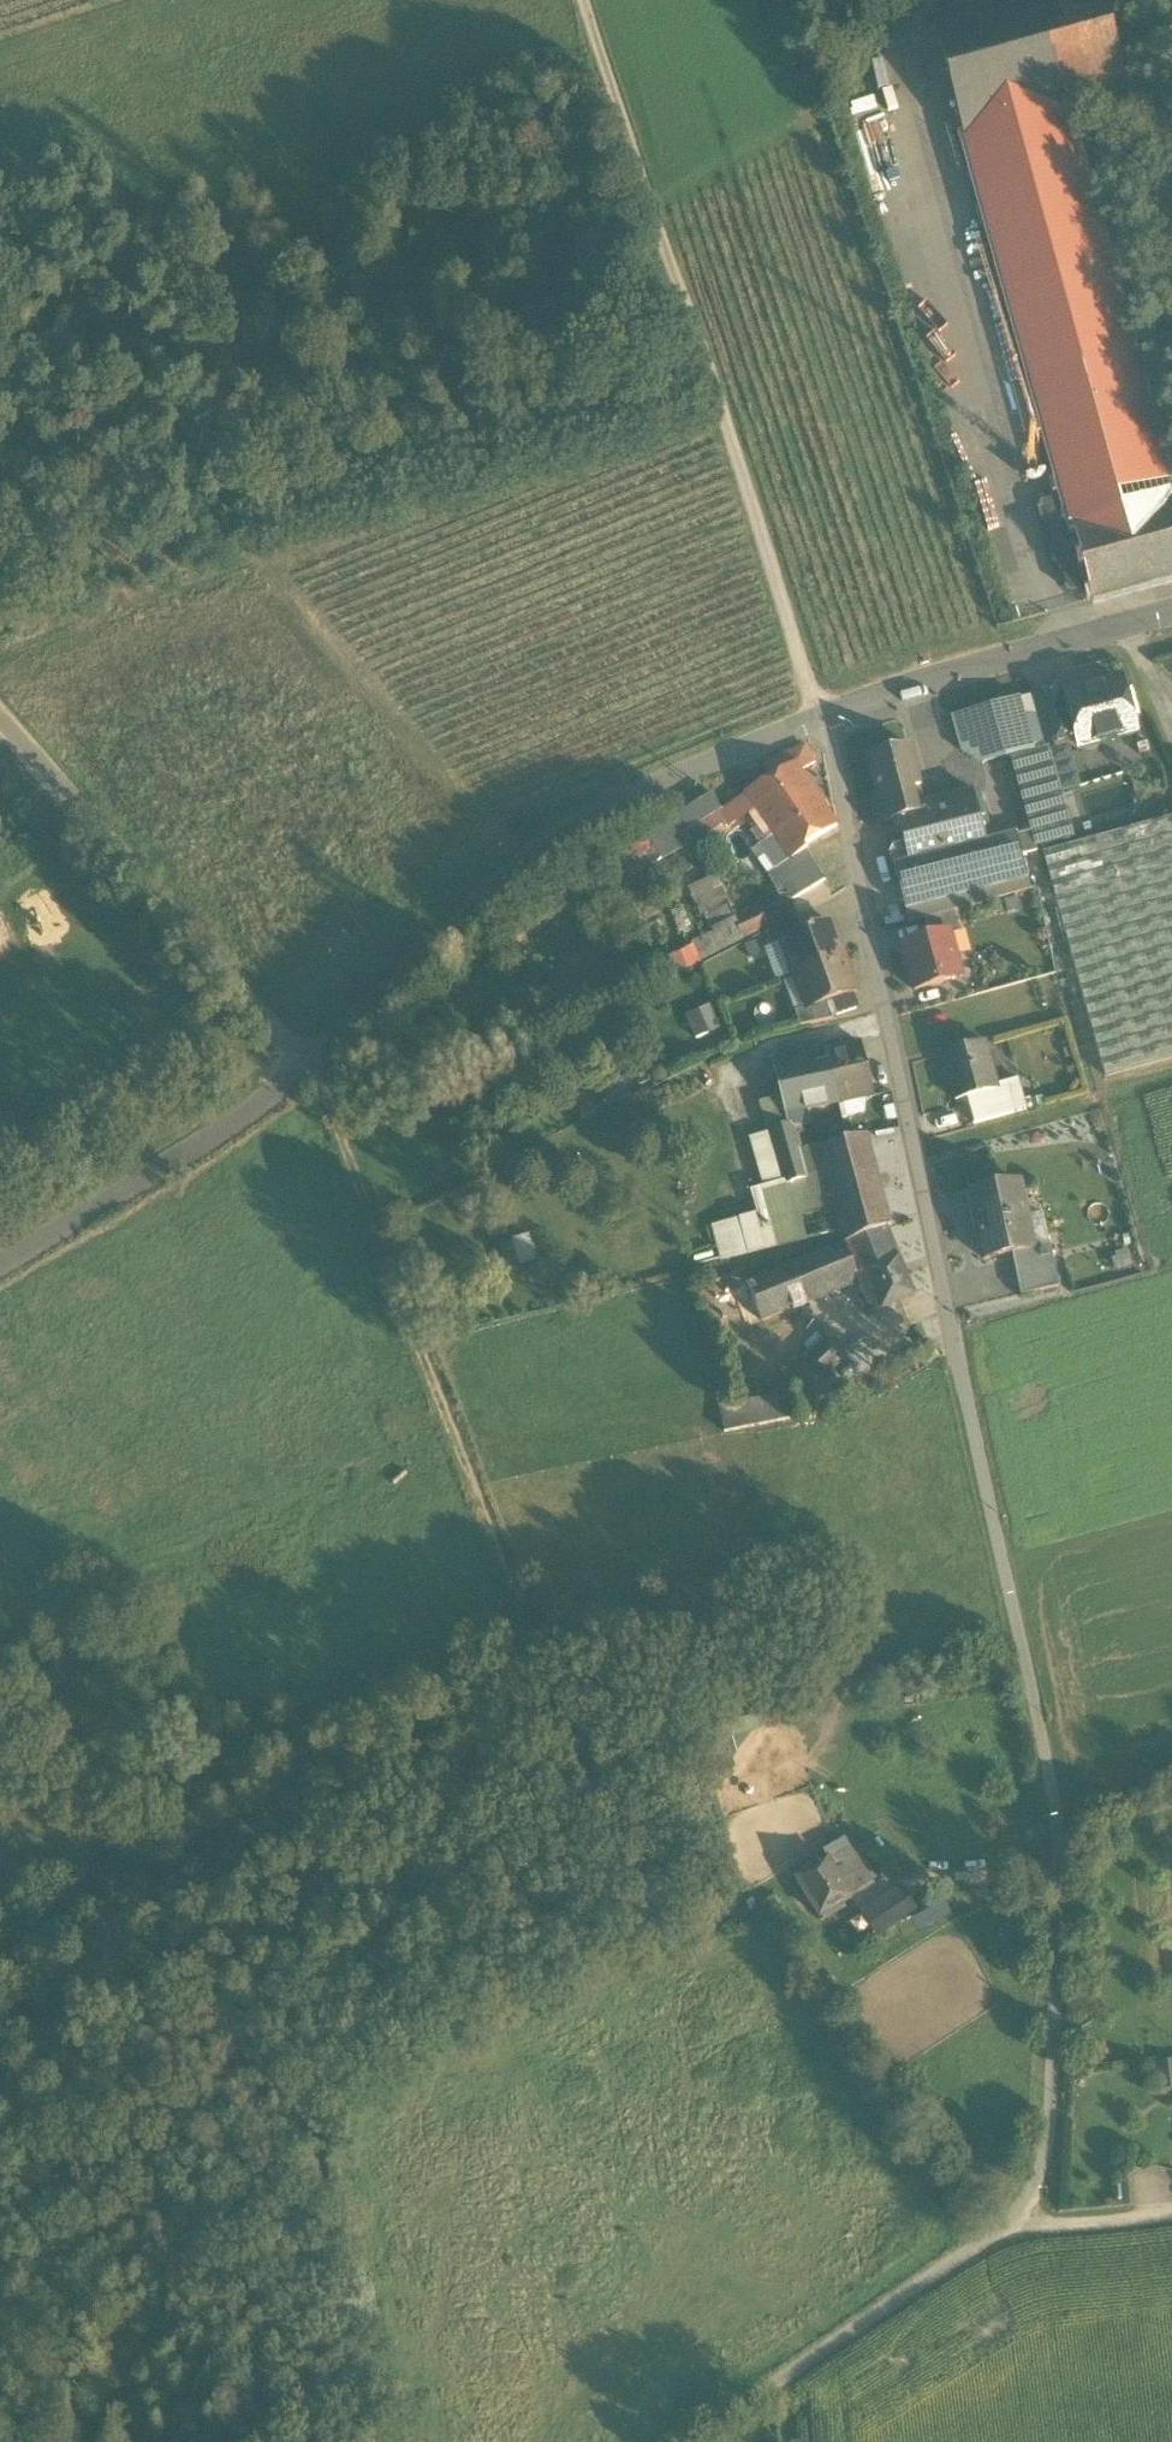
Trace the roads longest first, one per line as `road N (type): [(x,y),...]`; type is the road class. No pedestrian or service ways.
road 1 (residential): [(819,718),(833,751),(1059,1837),(1053,2128),(1028,2212),(689,2441)]
road 2 (track): [(367,2441),(358,2349),(301,2106),(313,2059),(528,1645),(320,1067)]
road 3 (unclassified): [(0,1267),(320,1067),(561,838),(819,718)]
road 4 (track): [(582,0),(819,718)]
road 5 (residential): [(819,718),(1171,609)]

